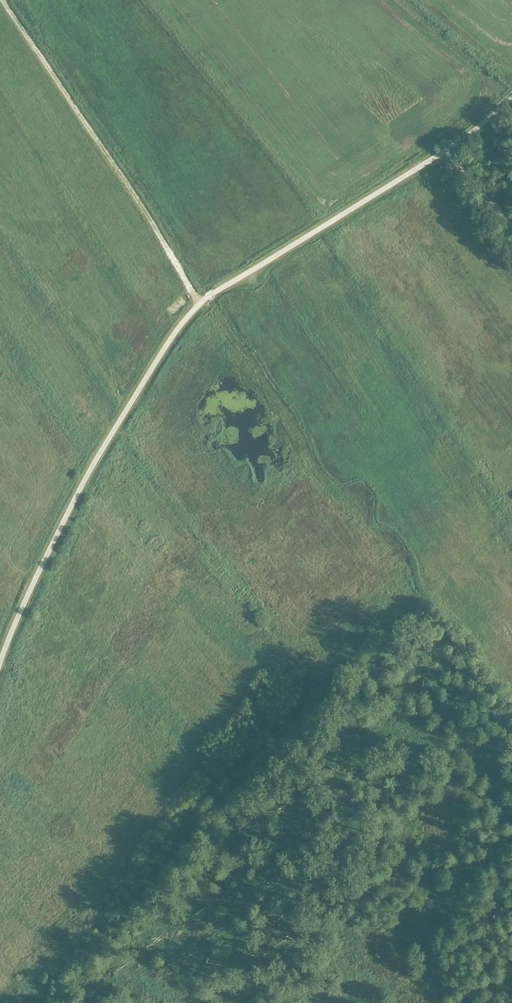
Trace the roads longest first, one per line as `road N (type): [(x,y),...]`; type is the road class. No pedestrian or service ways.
road 1 (unclassified): [(0,661),(103,448),(200,304),(447,149)]
road 2 (track): [(200,304),(4,0)]

